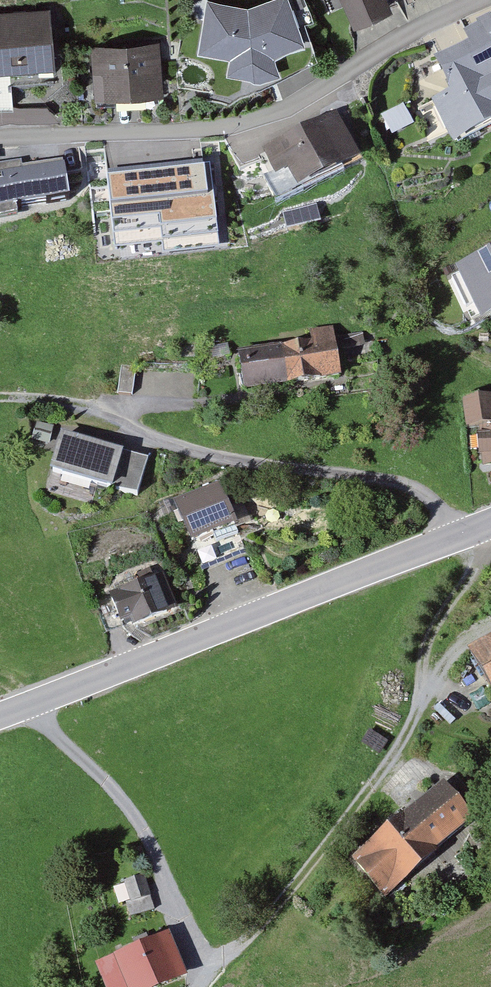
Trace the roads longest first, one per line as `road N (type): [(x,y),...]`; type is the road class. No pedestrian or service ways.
road 1 (track): [(198,986),(263,924),(386,762),(412,718),(423,653),(439,617),(475,573),(490,532)]
road 2 (residential): [(0,139),(229,126),(279,115),(414,27),(484,0)]
road 3 (tertiary): [(0,714),(456,539)]
road 4 (residential): [(456,539),(418,493),(170,451),(77,411)]
road 5 (track): [(27,704),(127,808),(207,977)]

